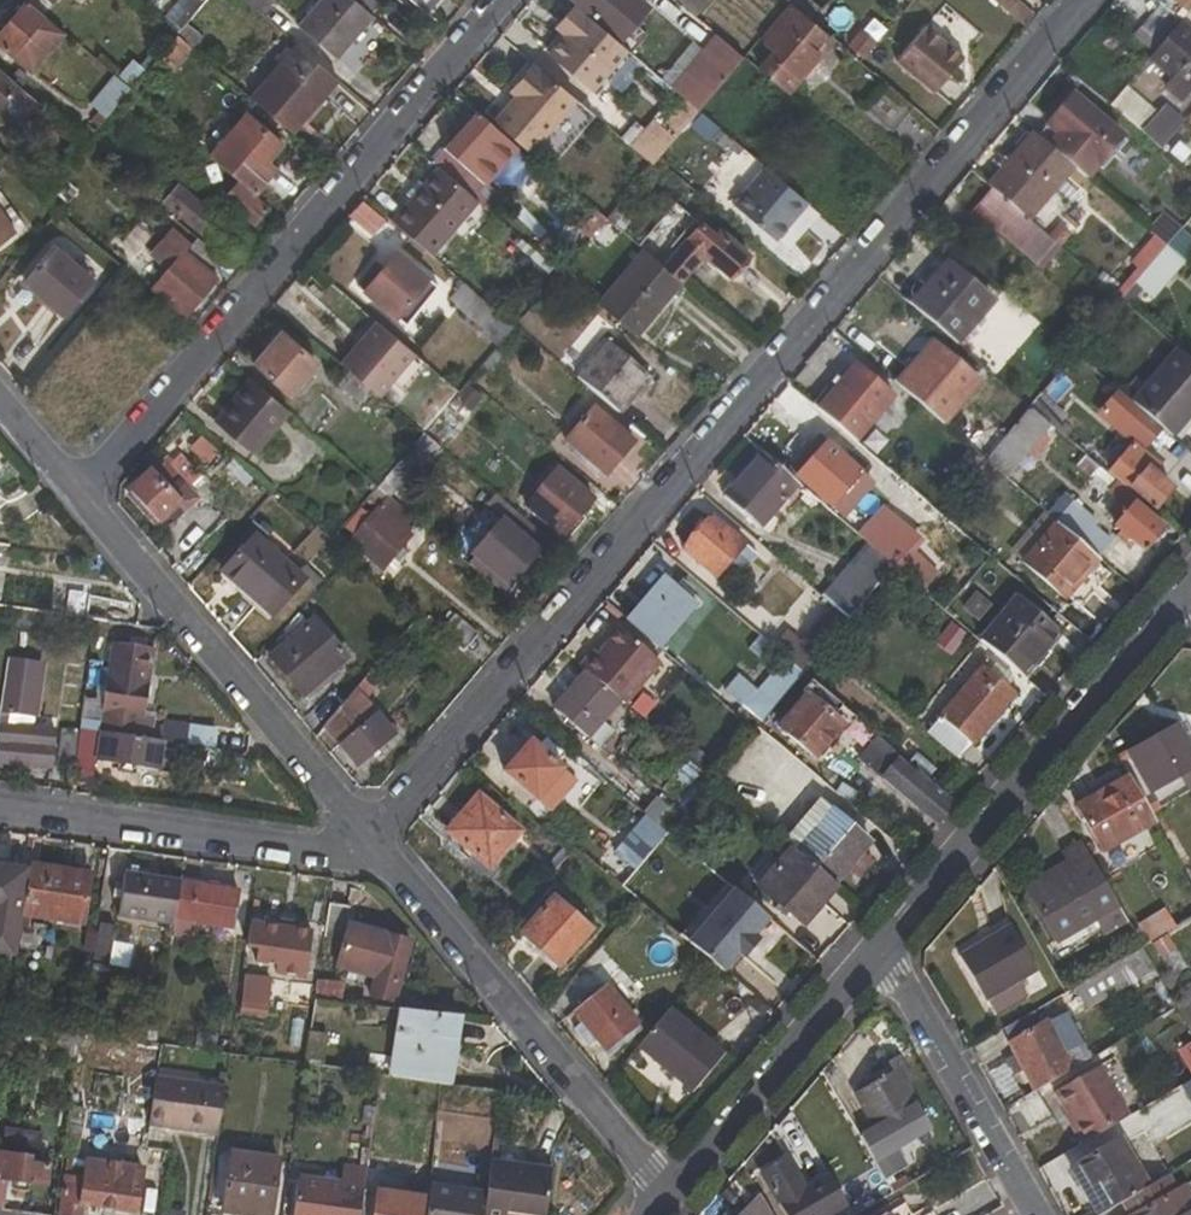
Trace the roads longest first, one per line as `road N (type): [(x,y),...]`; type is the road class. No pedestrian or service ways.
road 1 (residential): [(1081,0),(372,838)]
road 2 (residential): [(498,0),(85,496)]
road 3 (residential): [(882,948),(1182,585)]
road 4 (residential): [(372,838),(665,1189)]
road 5 (residential): [(85,496),(372,838)]
road 6 (residential): [(0,805),(335,853),(372,838)]
road 7 (residential): [(665,1189),(882,948)]
road 8 (residential): [(882,948),(1035,1214)]
road 9 (residential): [(0,399),(85,496)]

